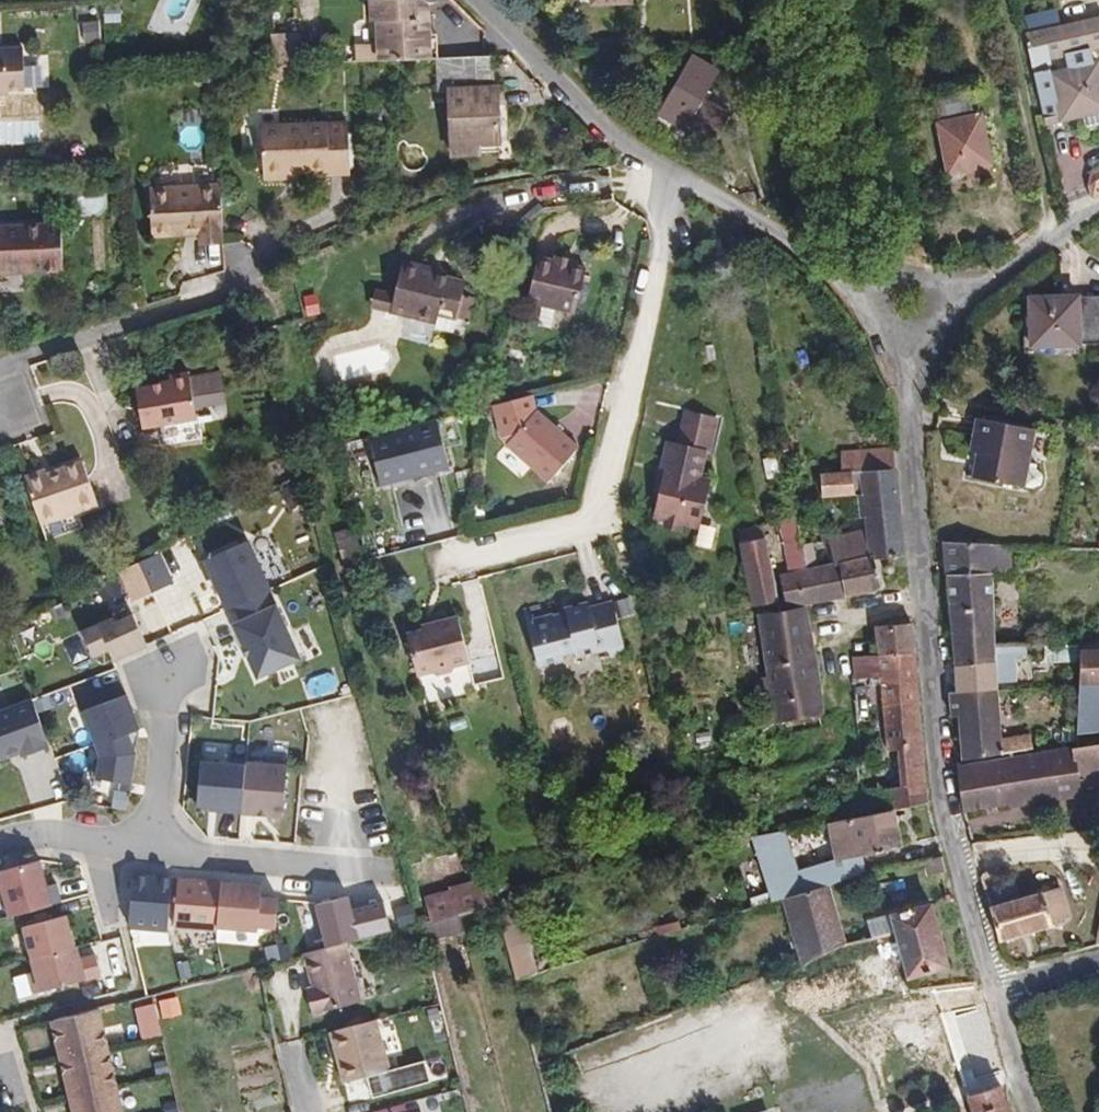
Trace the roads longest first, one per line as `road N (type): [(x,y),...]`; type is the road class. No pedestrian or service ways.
road 1 (residential): [(907,342),(926,623),(954,835),(995,986)]
road 2 (residential): [(466,554),(614,513),(669,177)]
road 3 (residential): [(669,177),(464,0)]
road 4 (residential): [(0,365),(252,278)]
road 5 (residential): [(669,177),(719,195),(876,286)]
road 6 (residential): [(154,849),(386,873)]
road 7 (residential): [(889,1111),(875,1042),(905,1016),(915,993),(970,978),(995,986)]
road 8 (residential): [(942,304),(983,289),(1098,211)]
road 9 (residential): [(154,849),(166,678)]
road 10 (residential): [(0,849),(68,837),(154,849)]
road 11 (residential): [(995,986),(1034,1111)]

